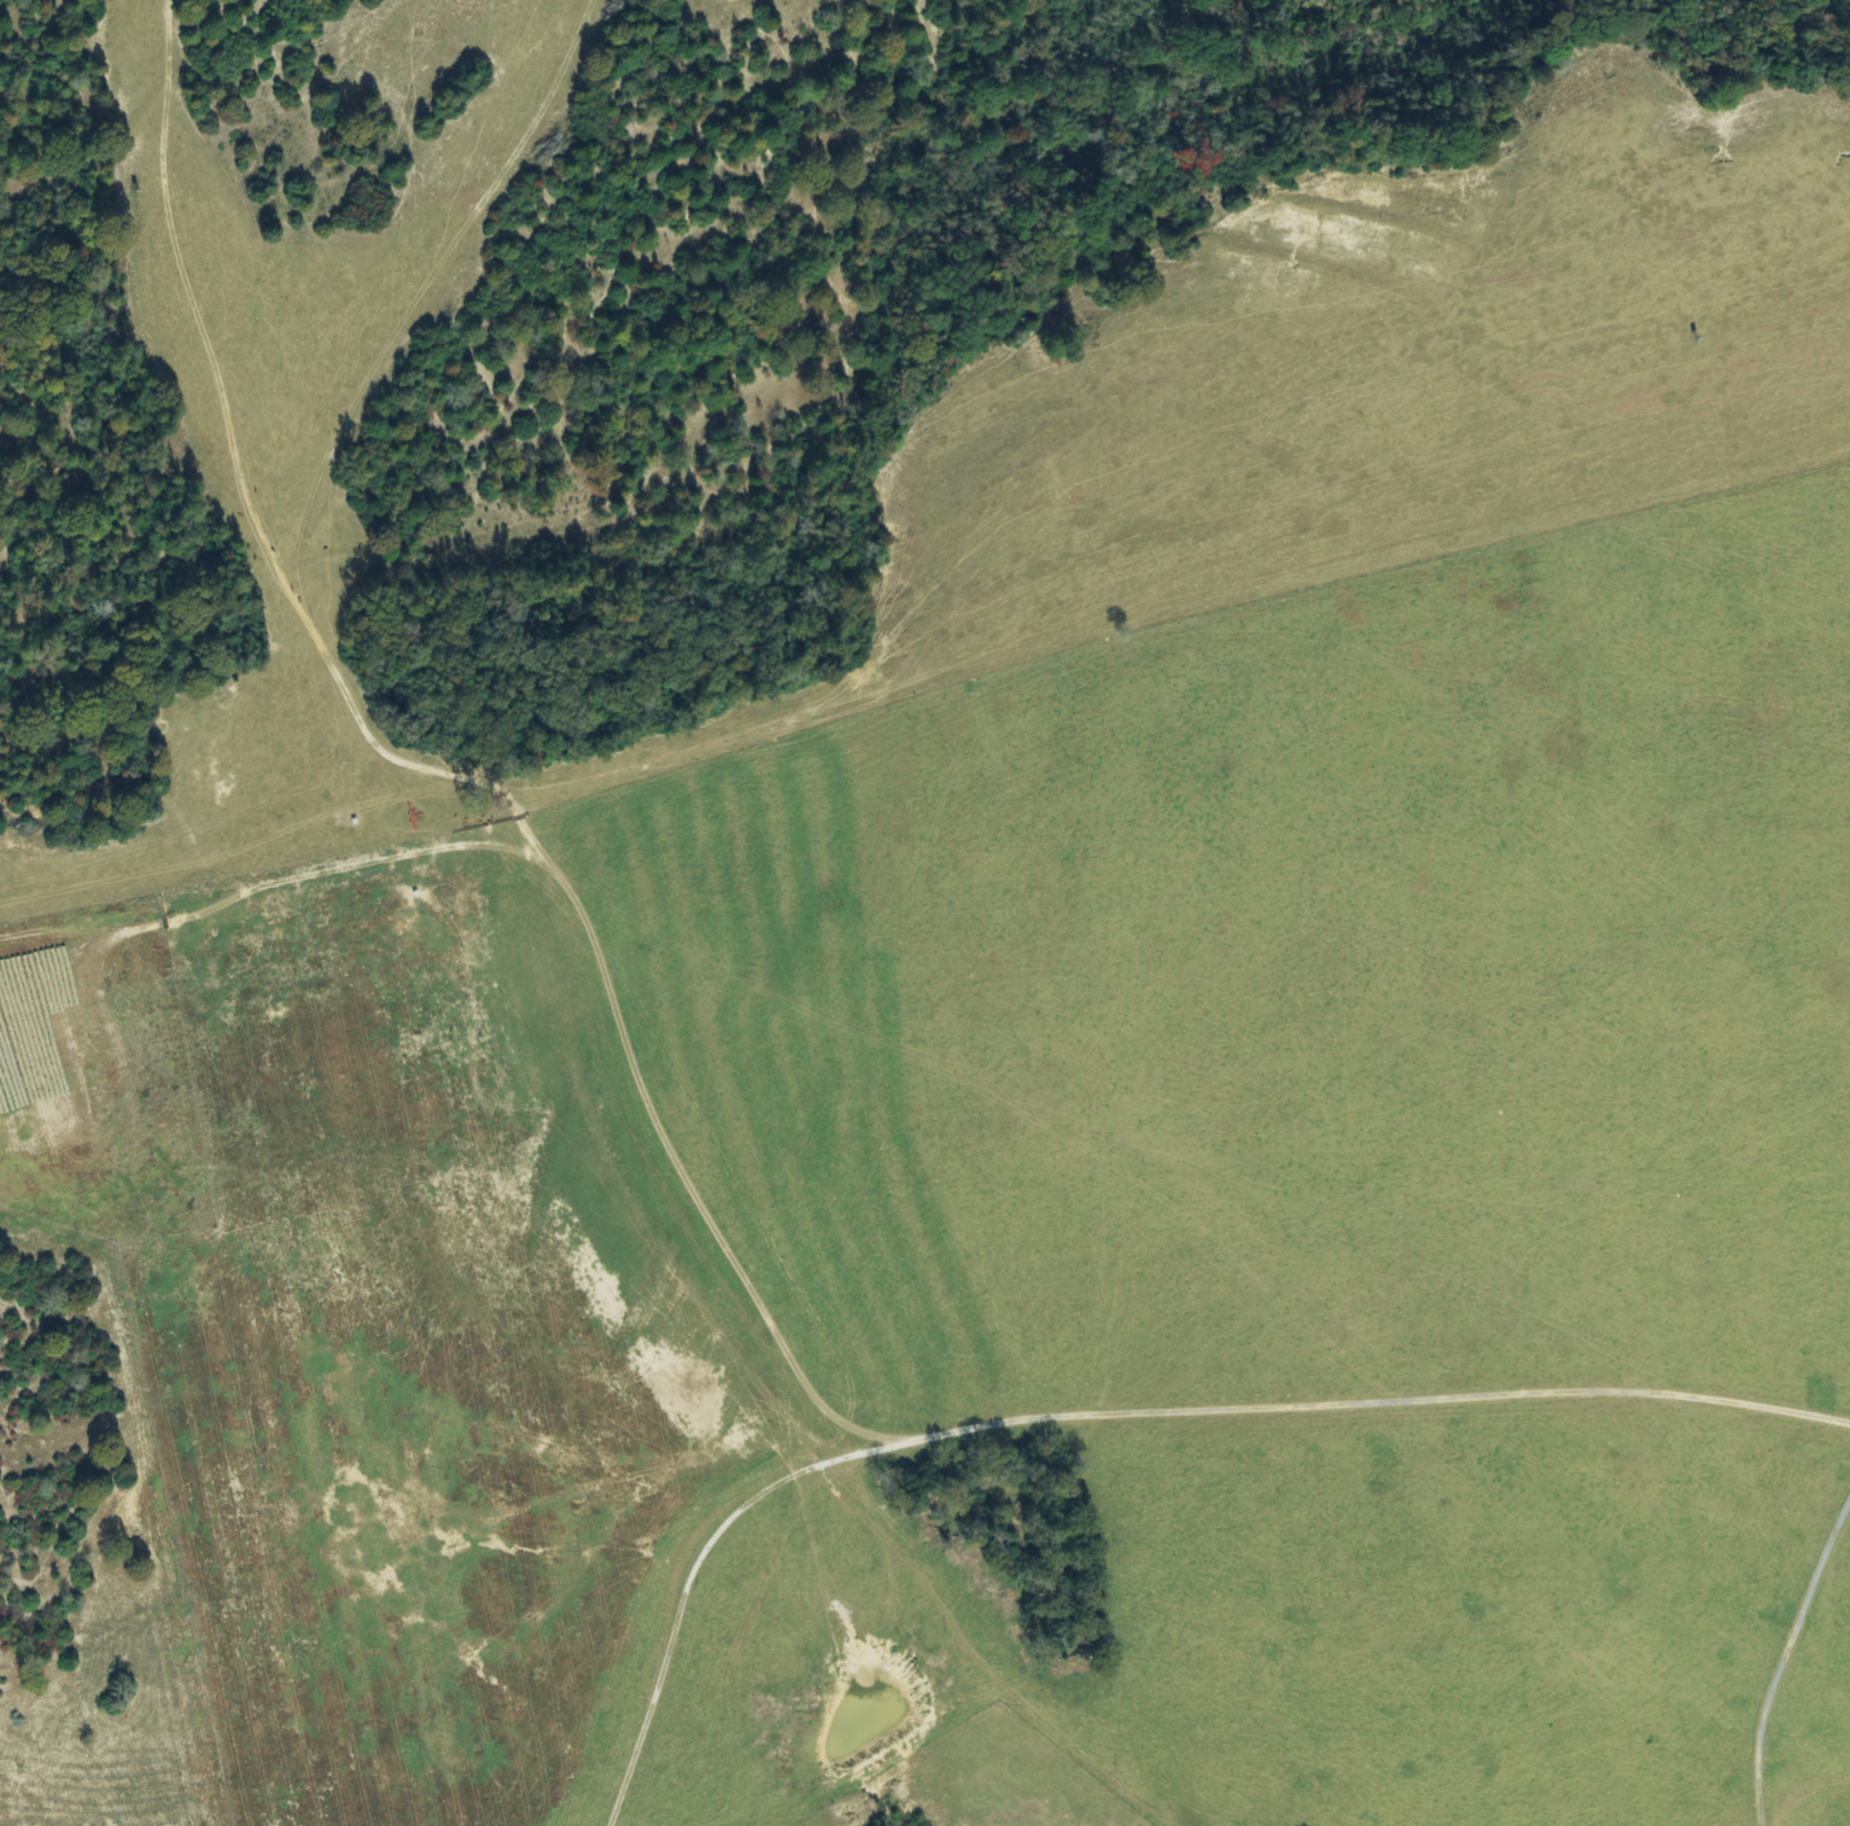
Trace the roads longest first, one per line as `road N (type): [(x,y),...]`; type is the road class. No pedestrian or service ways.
road 1 (residential): [(1192,1825),(1126,1773),(945,1580),(831,1417),(795,1417)]
road 2 (residential): [(586,1825),(632,1622),(687,1513),(765,1417),(795,1417)]
road 3 (residential): [(1769,1785),(1640,1825)]

